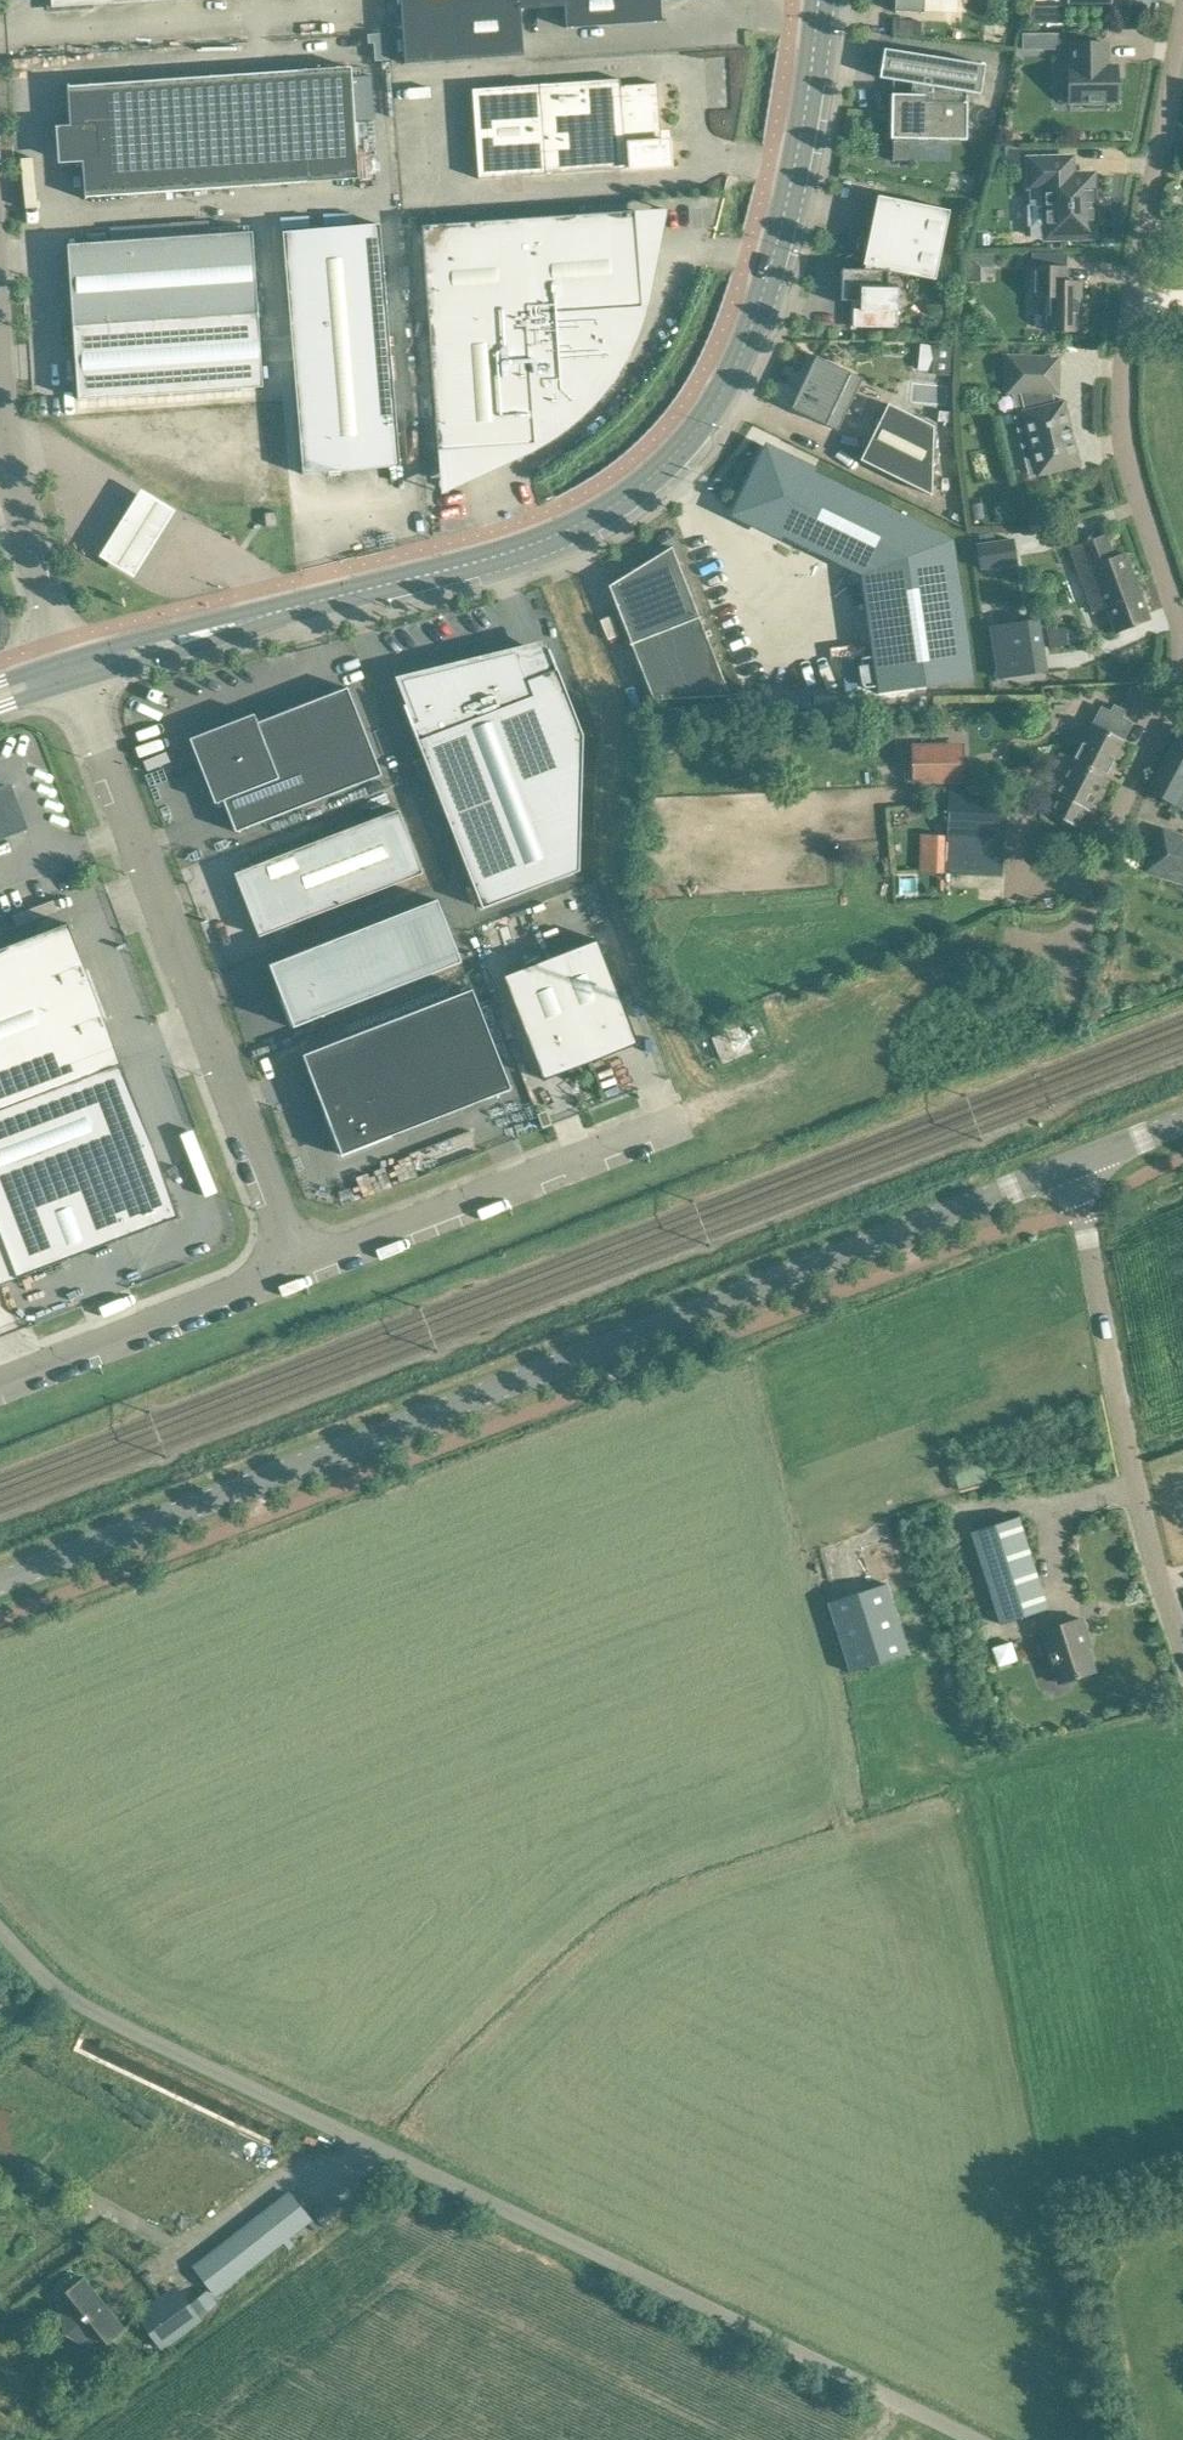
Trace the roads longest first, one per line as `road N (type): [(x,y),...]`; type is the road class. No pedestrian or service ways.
road 1 (tertiary): [(1074,1161),(0,1580)]
road 2 (tertiary): [(71,671),(514,551),(605,511),(664,465),(713,407),(756,318),(801,136),(819,0)]
road 3 (unclassified): [(975,2439),(98,2014),(36,1969),(0,1928)]
road 4 (residential): [(1182,655),(1126,459),(1121,400),(1182,15)]
road 5 (residential): [(303,1269),(71,671)]
road 6 (unclassified): [(1182,1639),(1146,1522),(1074,1161)]
road 7 (residential): [(303,1269),(684,1121)]
road 8 (residential): [(0,1387),(303,1269)]
road 9 (residential): [(1079,957),(1118,820),(1177,692),(1182,656)]
road 10 (residential): [(71,671),(30,560),(0,413)]

